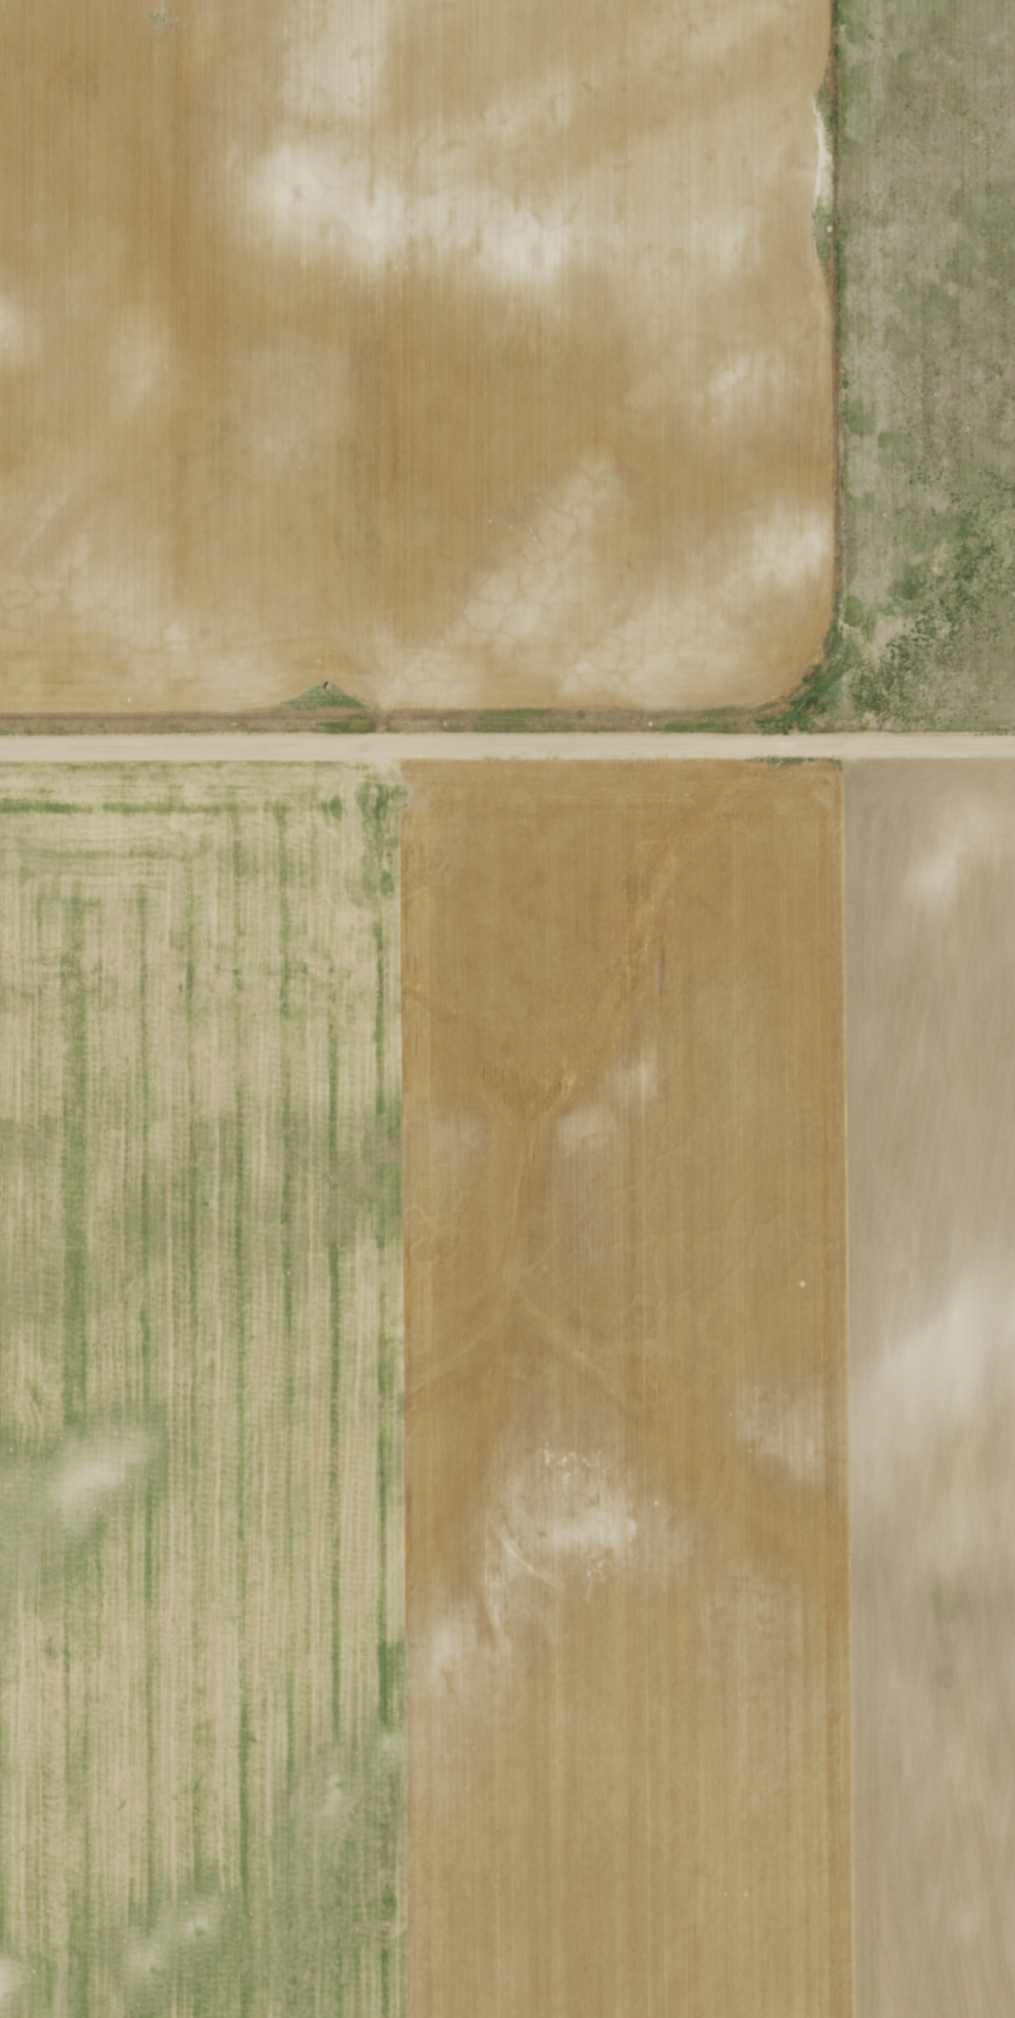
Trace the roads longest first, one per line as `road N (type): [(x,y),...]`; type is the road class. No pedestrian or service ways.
road 1 (residential): [(1014,743),(0,746)]

